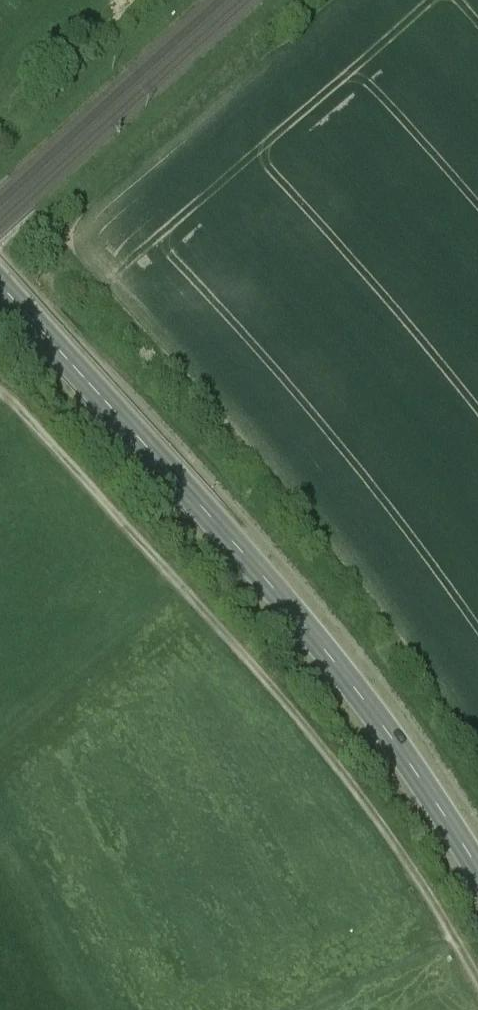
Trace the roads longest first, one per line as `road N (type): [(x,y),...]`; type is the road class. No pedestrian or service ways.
road 1 (track): [(477,986),(427,888),(122,511),(0,391)]
road 2 (tertiary): [(0,278),(339,663),(427,781),(477,868)]

